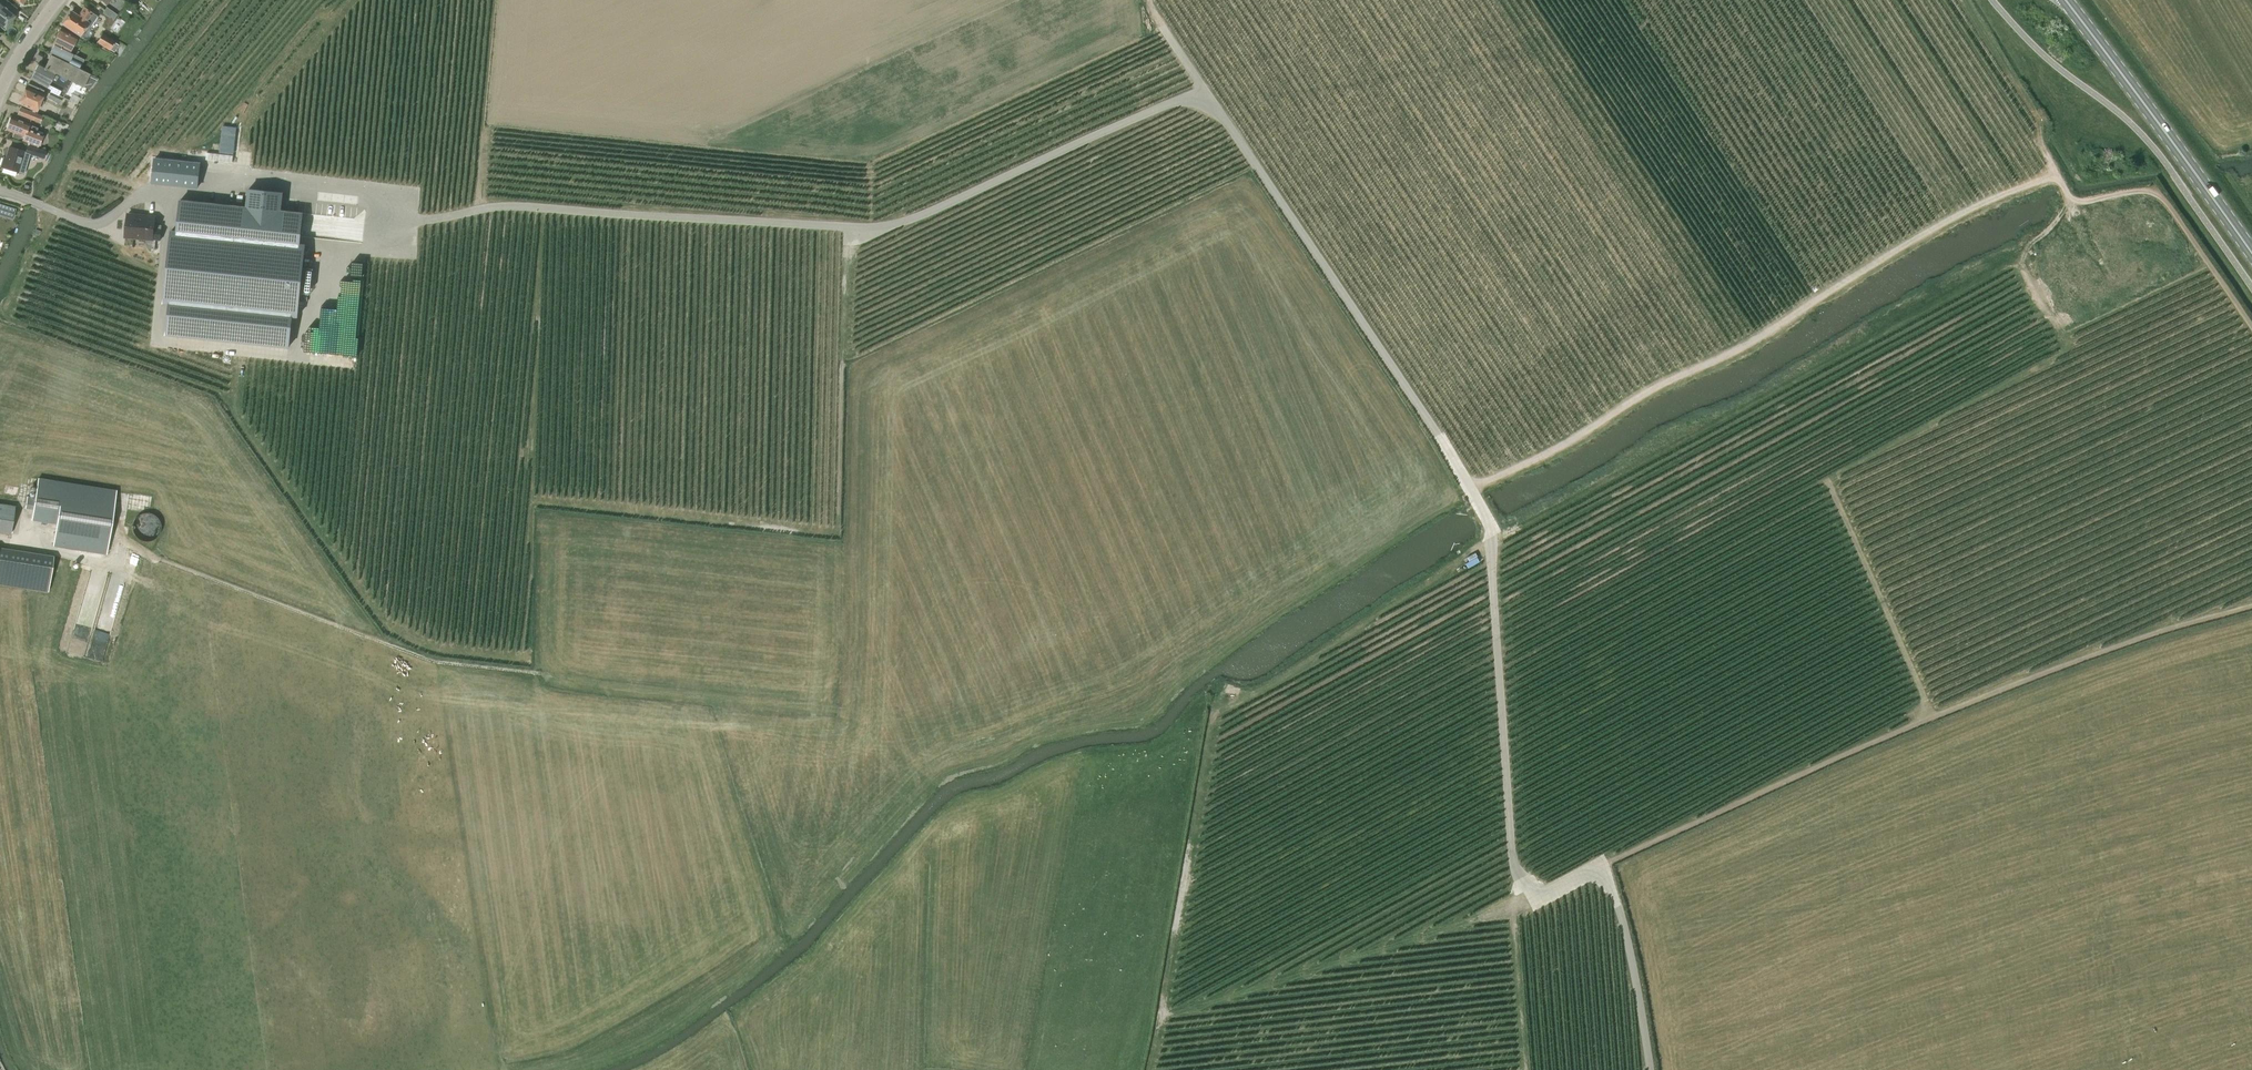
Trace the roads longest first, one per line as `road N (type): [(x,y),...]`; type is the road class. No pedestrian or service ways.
road 1 (track): [(1164,1018),(1518,905),(1493,534),(1439,435),(1205,93),(874,227),(497,206),(413,221),(377,189),(215,171),(209,189)]
road 2 (primary): [(2251,249),(2066,0)]
road 3 (track): [(1518,905),(1582,874),(1612,888),(1650,1069)]

